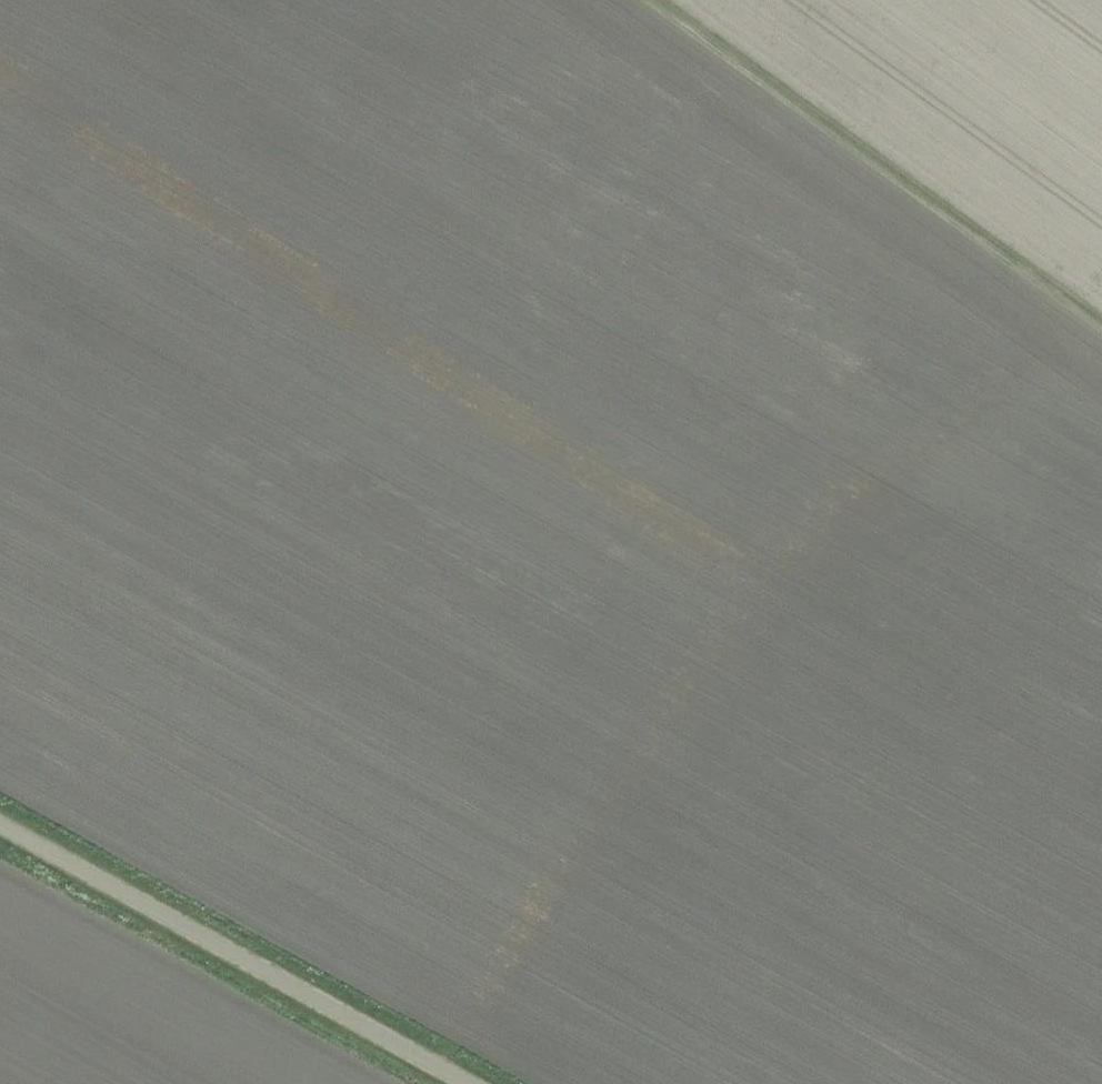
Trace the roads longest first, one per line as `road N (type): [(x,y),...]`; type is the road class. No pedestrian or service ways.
road 1 (track): [(660,0),(1101,321)]
road 2 (unclassified): [(466,1083),(0,824)]

